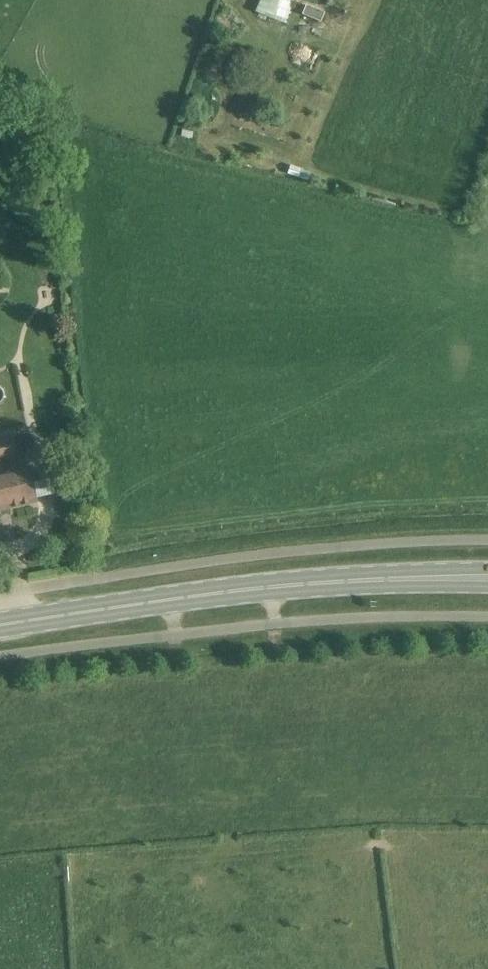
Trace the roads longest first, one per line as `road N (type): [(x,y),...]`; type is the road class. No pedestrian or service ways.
road 1 (secondary): [(487,582),(256,591),(0,628)]

